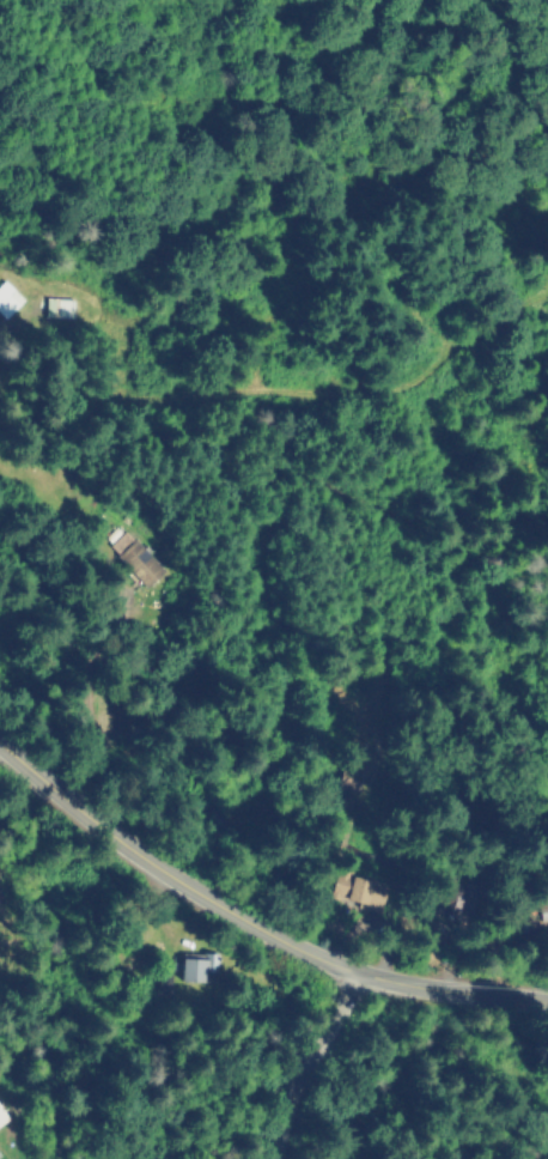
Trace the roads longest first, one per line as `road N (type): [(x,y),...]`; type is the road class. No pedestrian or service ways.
road 1 (tertiary): [(547,1002),(355,976),(139,851),(0,738)]
road 2 (residential): [(277,1158),(287,1109),(355,976)]

